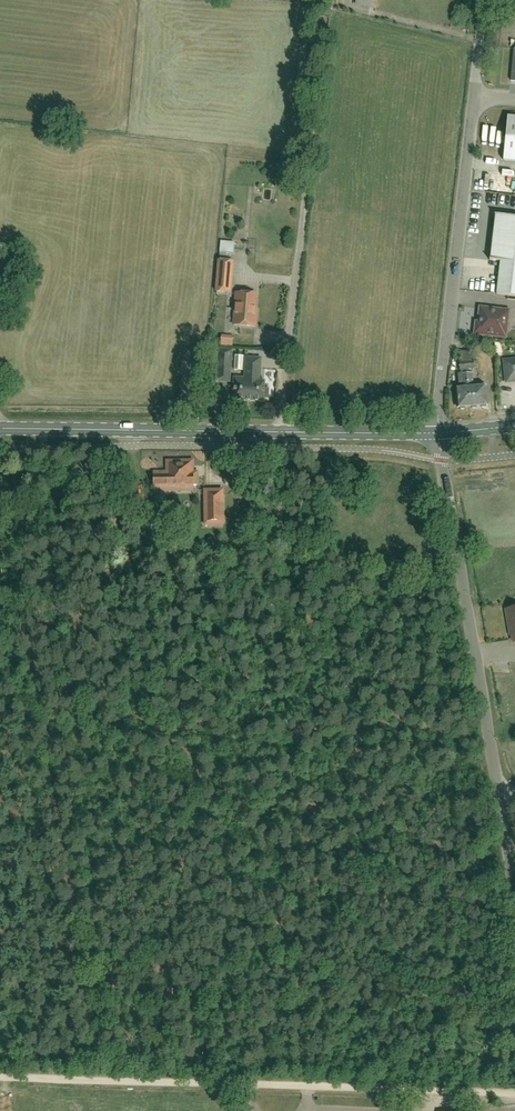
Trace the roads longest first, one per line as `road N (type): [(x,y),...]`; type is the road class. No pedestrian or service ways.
road 1 (secondary): [(438,433),(0,429)]
road 2 (unclassified): [(438,433),(483,0)]
road 3 (unclassified): [(498,794),(438,433)]

